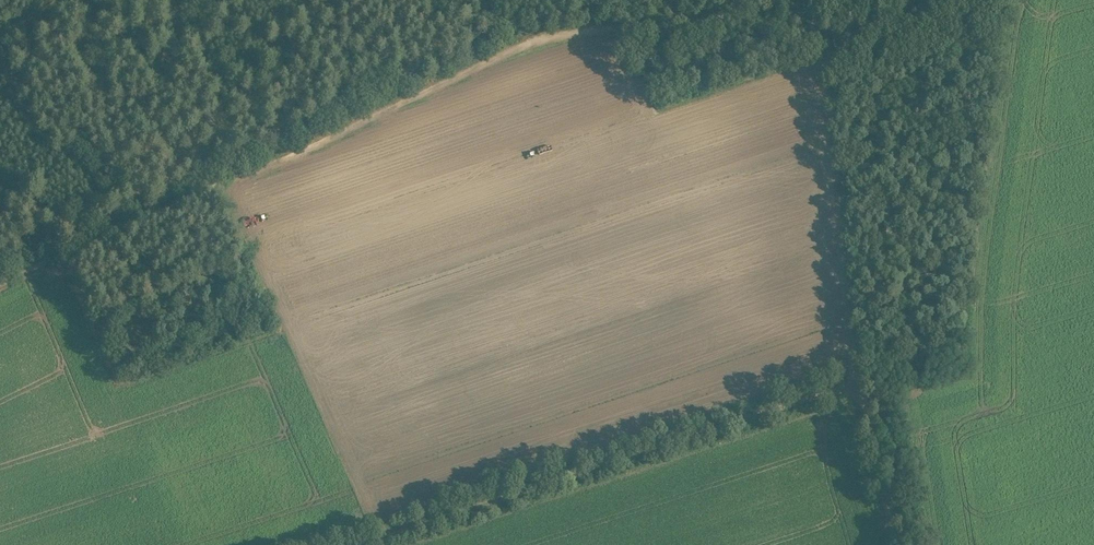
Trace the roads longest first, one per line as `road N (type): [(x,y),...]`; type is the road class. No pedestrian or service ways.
road 1 (track): [(0,276),(337,132),(516,44),(605,28)]
road 2 (track): [(862,382),(351,544)]
road 3 (track): [(862,382),(813,0)]
road 4 (track): [(896,544),(862,382)]
road 5 (track): [(605,28),(712,16),(744,0)]

